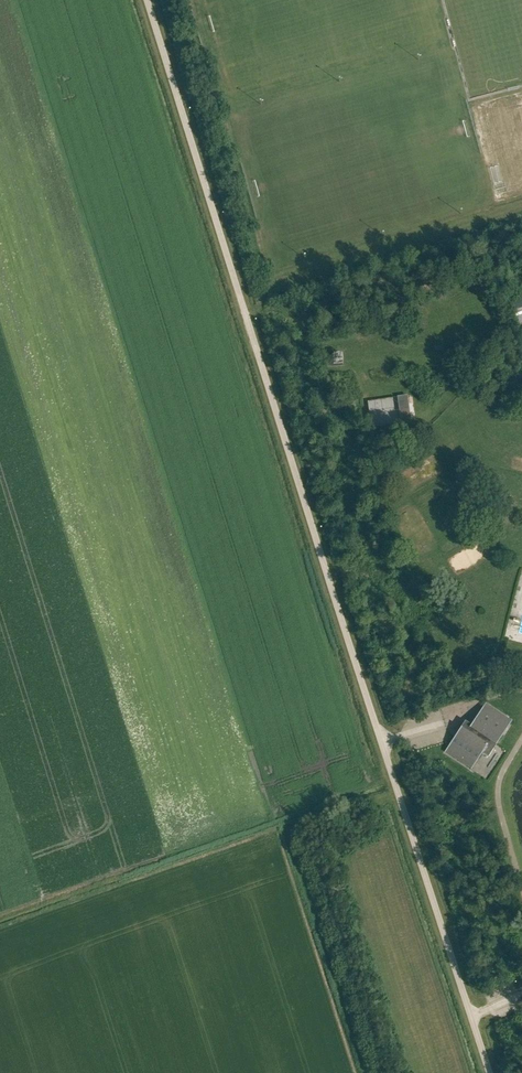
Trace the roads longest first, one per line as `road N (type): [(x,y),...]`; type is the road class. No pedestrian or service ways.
road 1 (residential): [(488,1072),(147,0)]

